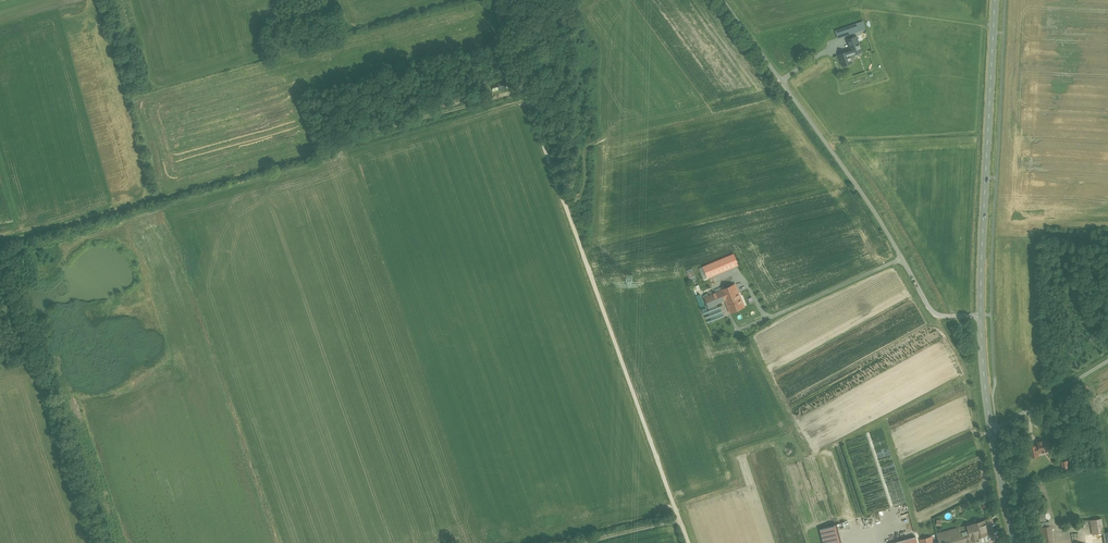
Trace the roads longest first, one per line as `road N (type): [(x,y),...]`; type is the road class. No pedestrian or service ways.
road 1 (unclassified): [(494,0),(688,542)]
road 2 (unclassified): [(726,0),(871,201),(931,311),(981,316)]
road 3 (tertiary): [(994,0),(981,316)]
road 4 (unclassified): [(991,432),(1107,361)]

